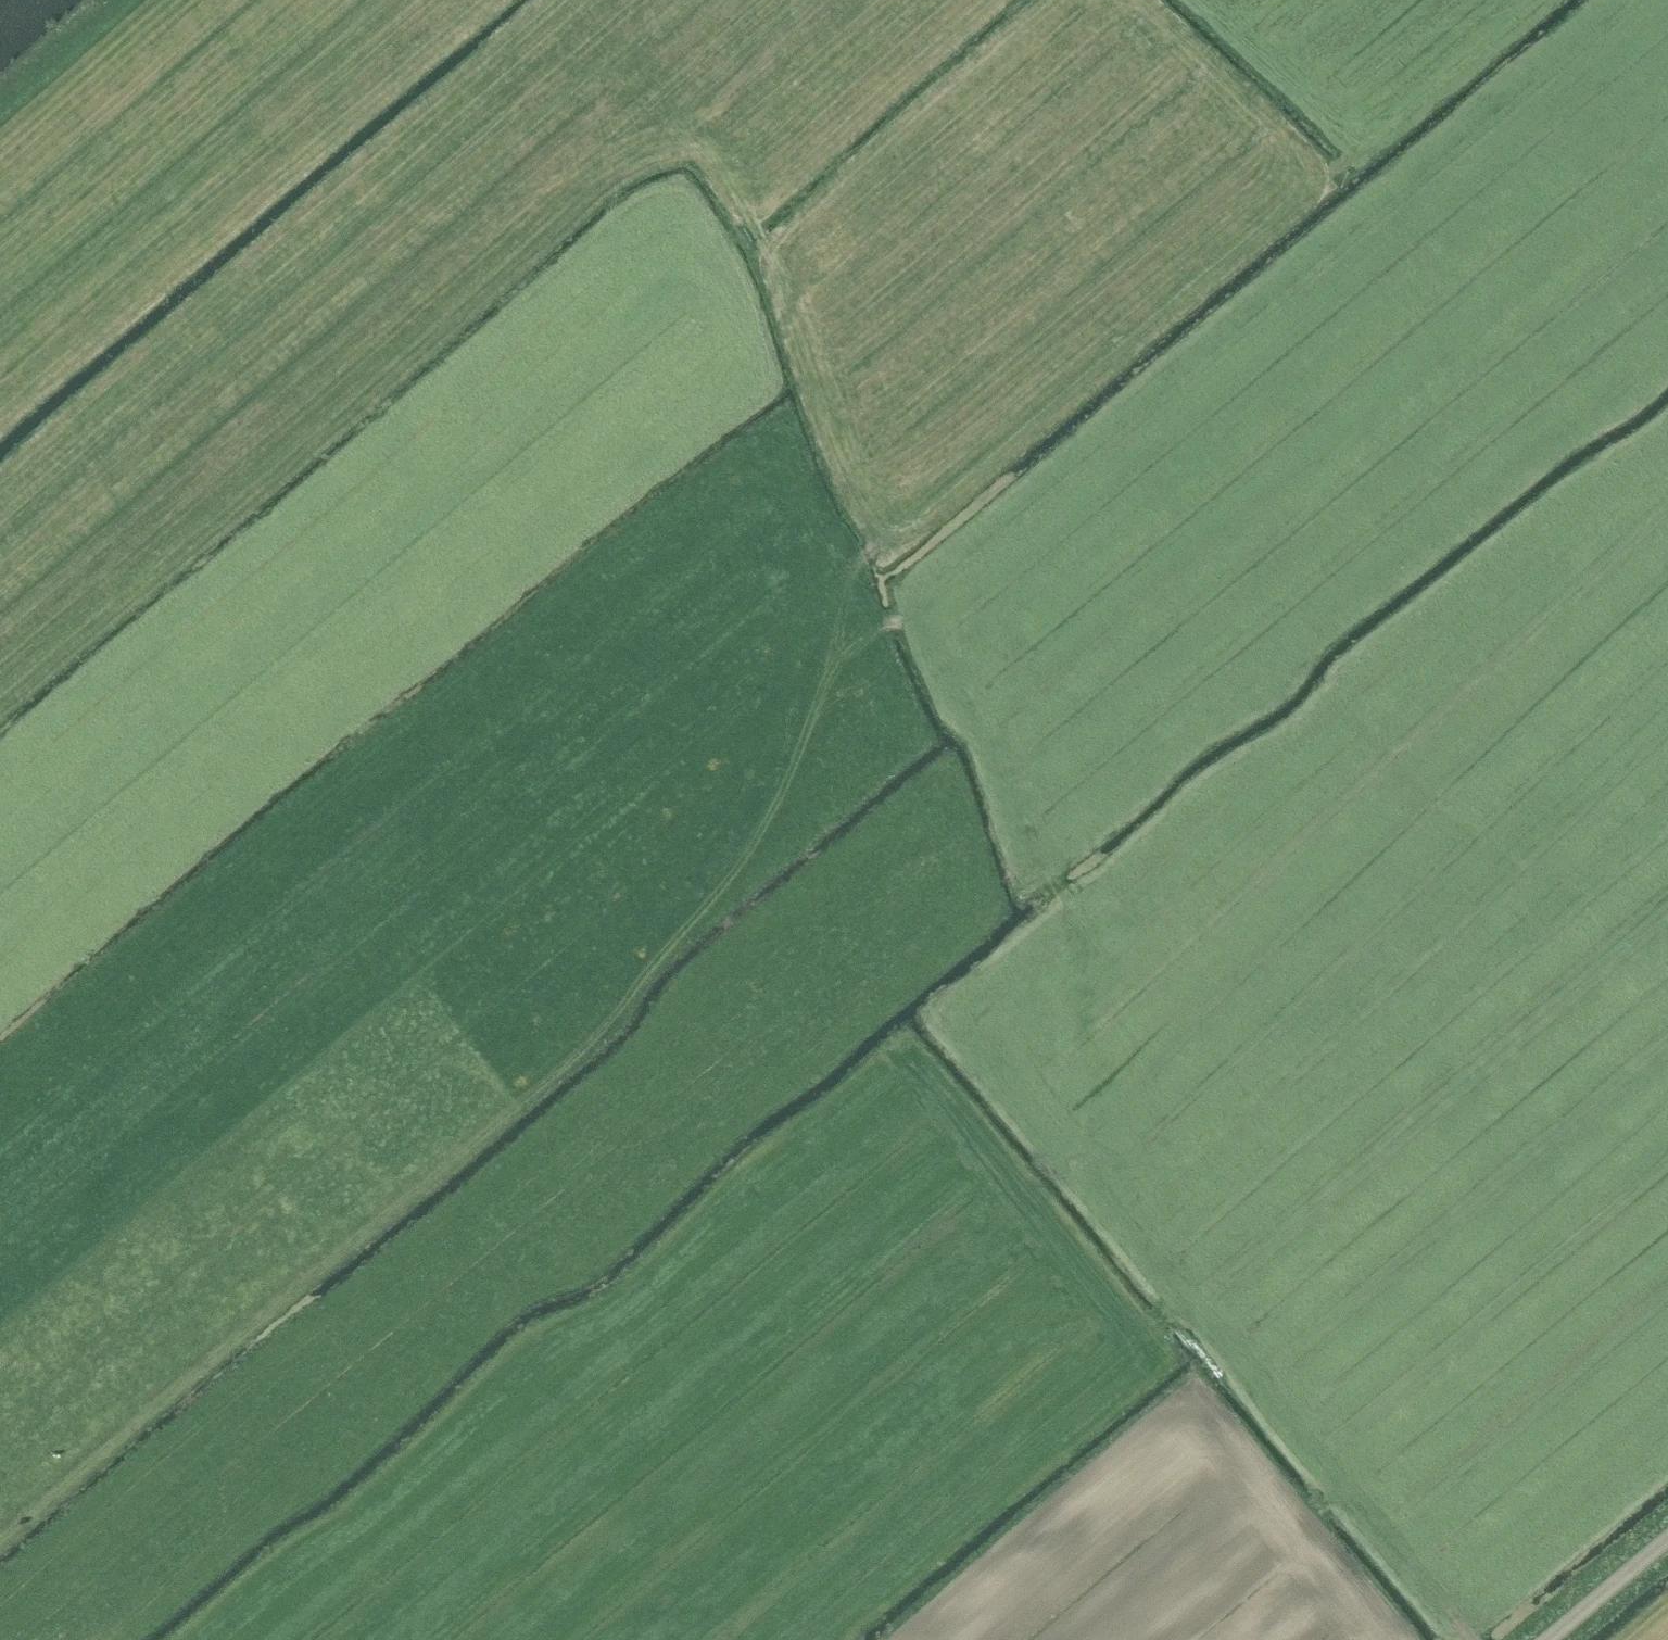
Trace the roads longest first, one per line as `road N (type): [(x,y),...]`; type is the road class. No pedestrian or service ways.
road 1 (unclassified): [(1553,1639),(1667,1545)]

